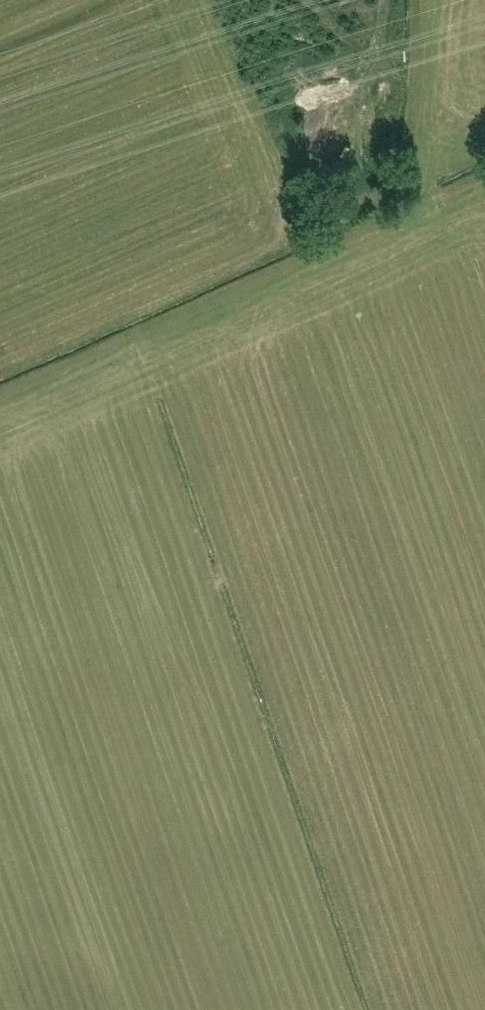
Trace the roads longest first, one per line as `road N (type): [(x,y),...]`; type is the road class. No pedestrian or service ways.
road 1 (track): [(0,374),(484,156)]
road 2 (track): [(397,0),(380,204)]

